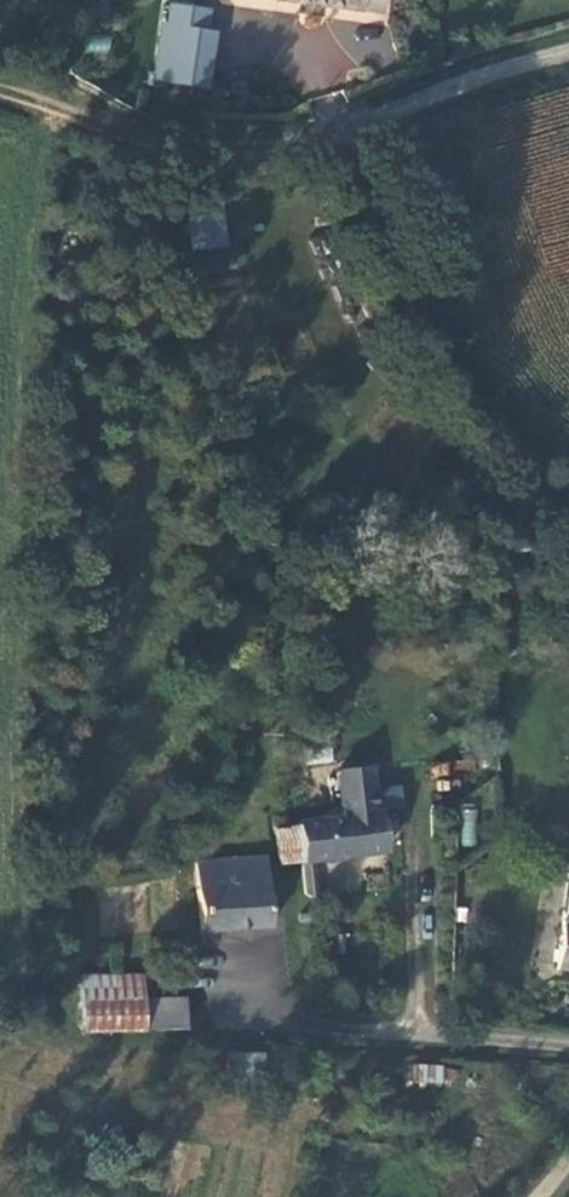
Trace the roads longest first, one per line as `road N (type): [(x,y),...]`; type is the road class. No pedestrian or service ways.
road 1 (unclassified): [(269,148),(326,137),(496,67),(568,48)]
road 2 (track): [(0,88),(173,154),(269,148)]
road 3 (unclassified): [(410,1034),(568,1044)]

